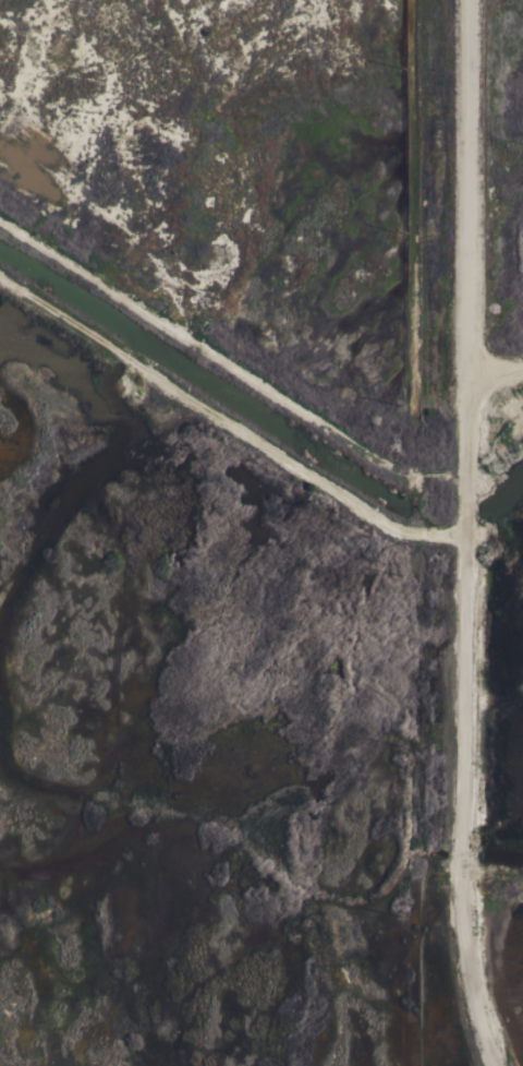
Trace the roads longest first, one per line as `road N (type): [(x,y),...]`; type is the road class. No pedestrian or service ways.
road 1 (residential): [(467,981),(460,873),(467,0)]
road 2 (residential): [(413,0),(415,324)]

